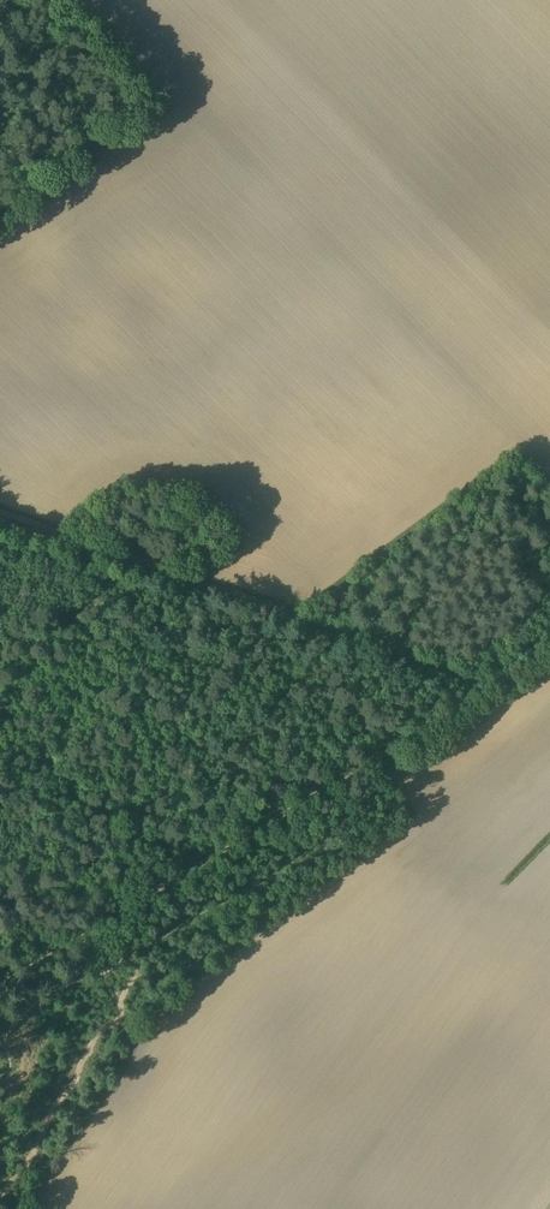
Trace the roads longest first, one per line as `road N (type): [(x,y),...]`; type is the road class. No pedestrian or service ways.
road 1 (track): [(123,562),(460,680),(470,699),(0,980)]
road 2 (track): [(0,519),(123,562)]

